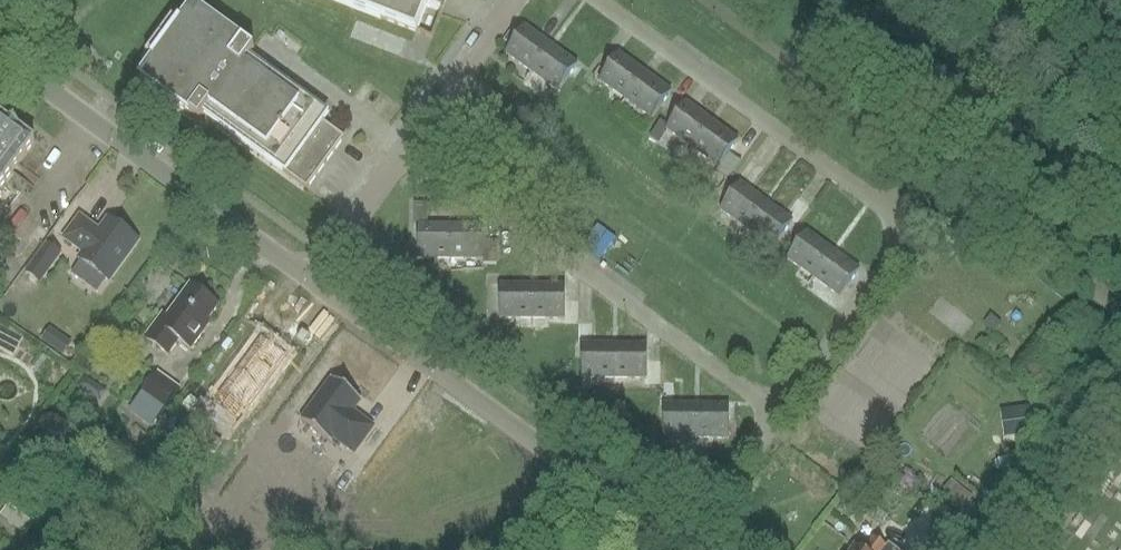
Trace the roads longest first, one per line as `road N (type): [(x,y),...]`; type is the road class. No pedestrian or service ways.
road 1 (residential): [(684,545),(307,280)]
road 2 (residential): [(774,406),(410,147)]
road 3 (residential): [(890,212),(597,0)]
road 4 (residential): [(926,166),(706,0)]
road 5 (residential): [(307,280),(95,123)]
road 6 (residential): [(926,166),(1120,312)]
road 7 (residential): [(774,406),(887,266),(890,212)]
road 8 (residential): [(517,0),(410,147)]
road 9 (residential): [(410,147),(307,280)]
road 10 (residential): [(684,545),(774,406)]

